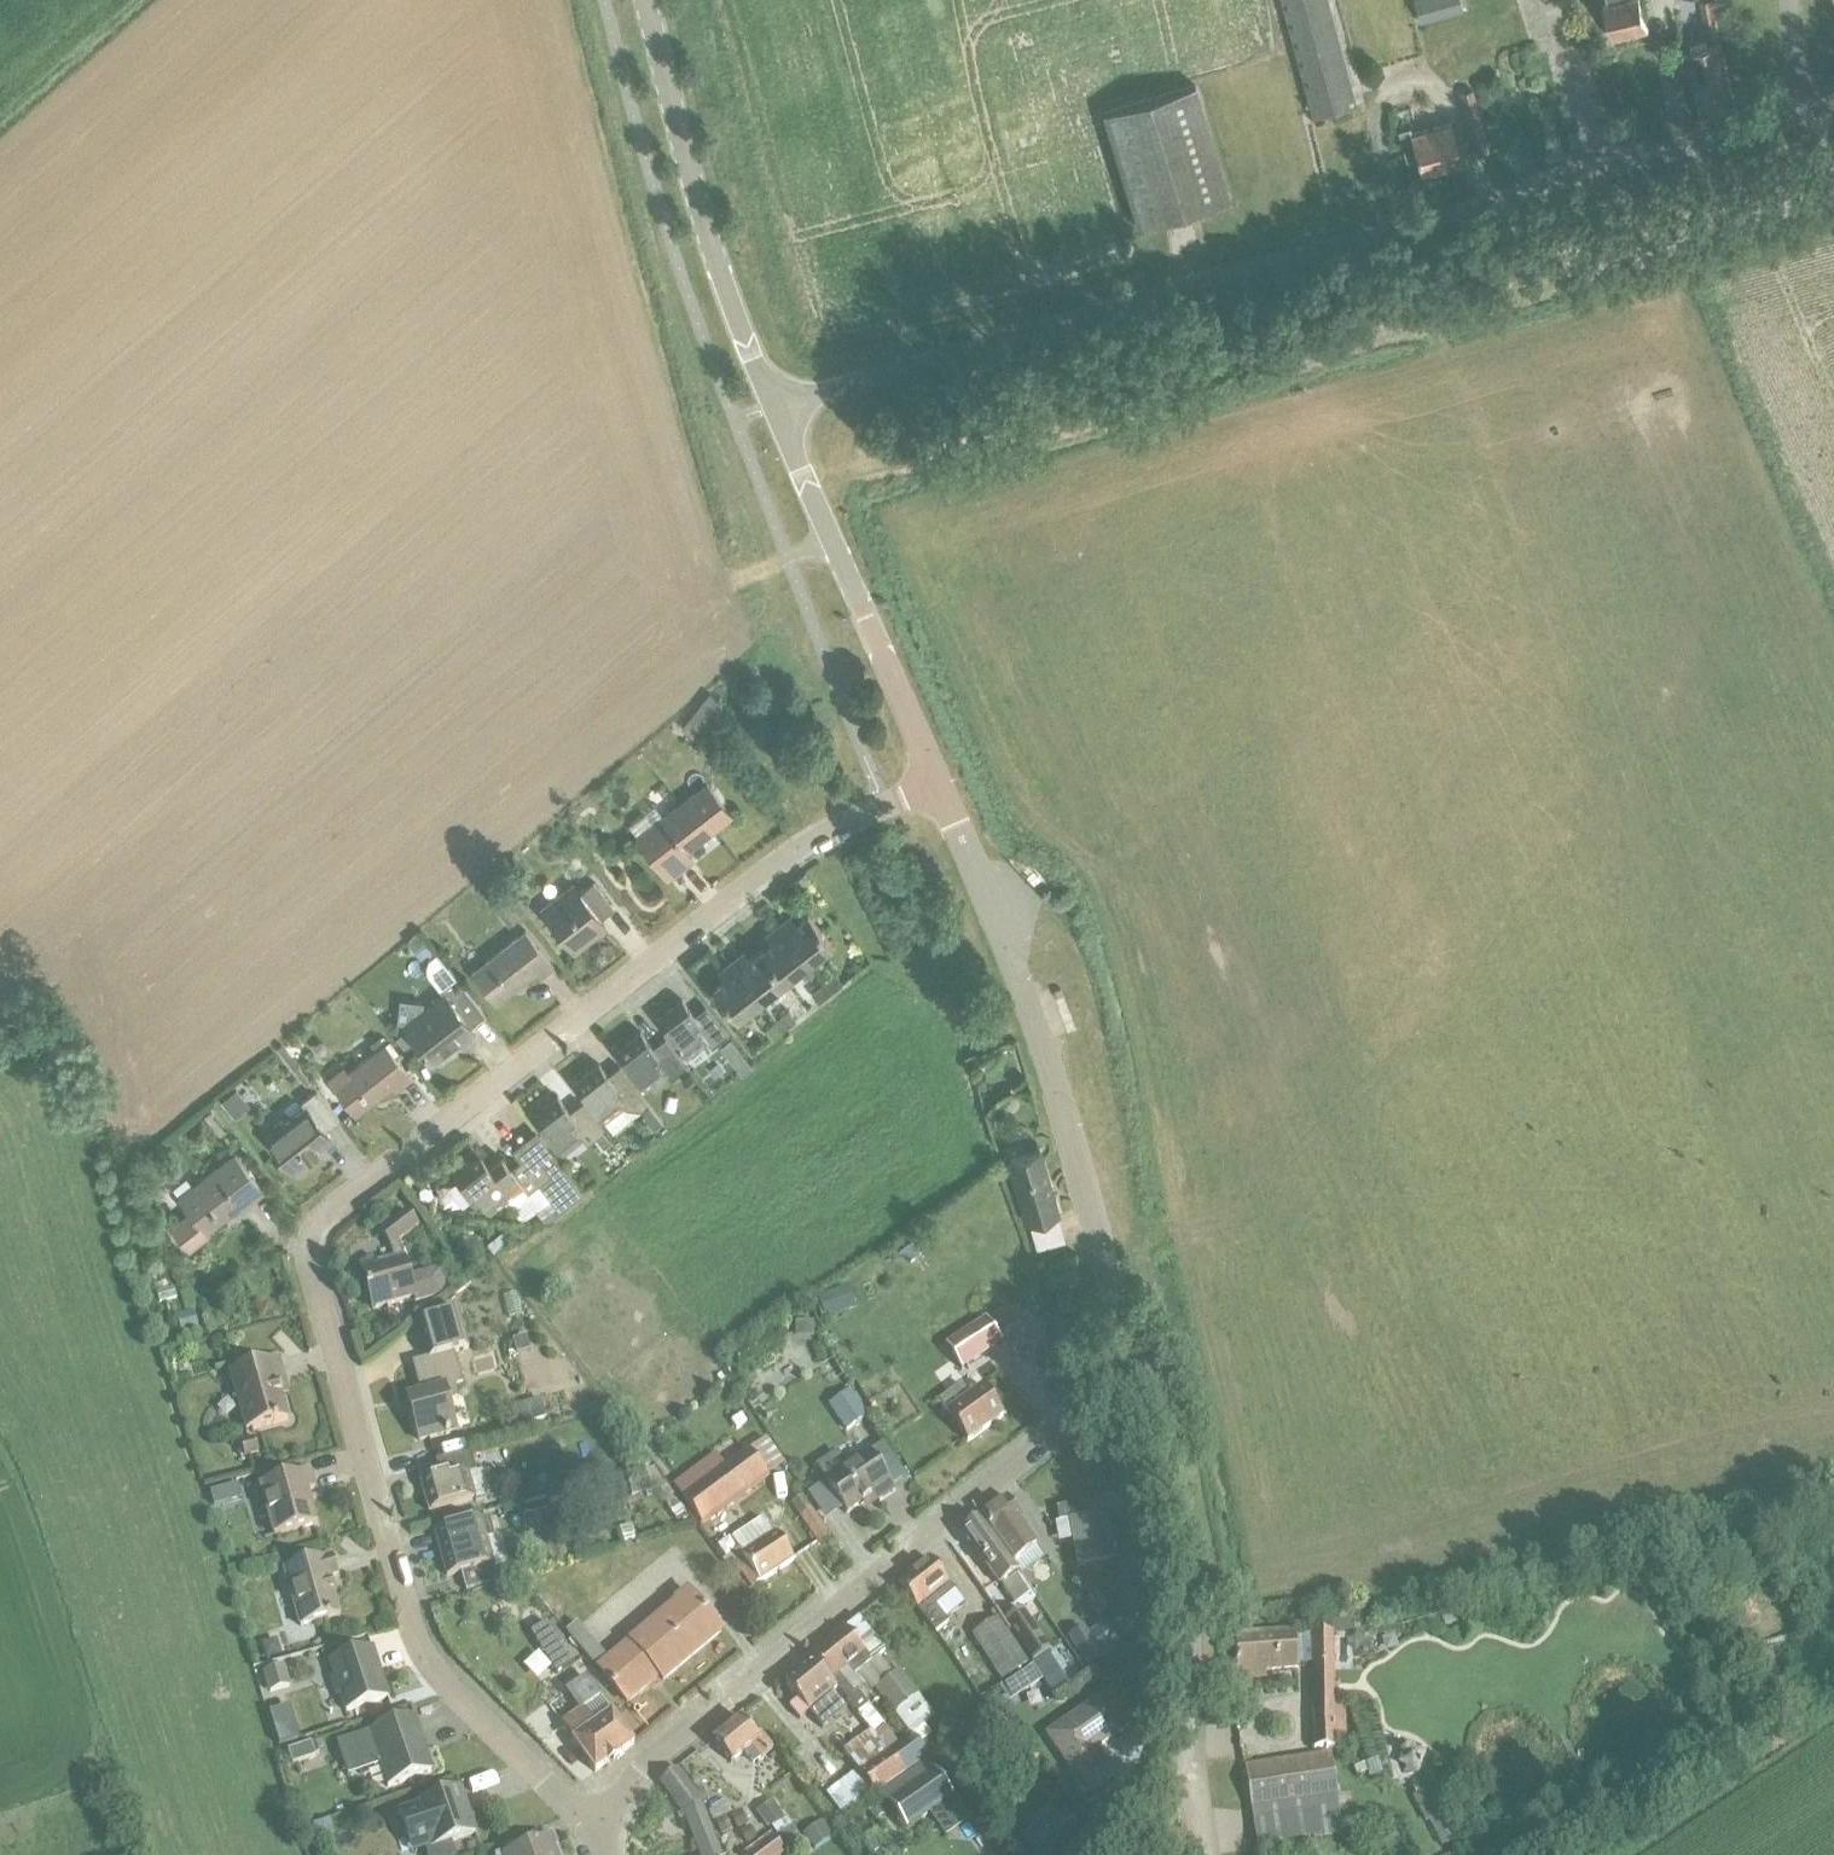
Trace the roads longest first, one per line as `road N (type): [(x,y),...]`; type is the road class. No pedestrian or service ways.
road 1 (residential): [(598,1815),(429,1656),(344,1374),(326,1272),(350,1218),(812,842),(937,776)]
road 2 (unclassified): [(774,404),(1519,193),(1833,91)]
road 3 (residential): [(598,1815),(713,1694),(1002,1466),(1140,1368)]
road 4 (tertiary): [(1140,1368),(1044,1034),(937,776)]
road 5 (tertiary): [(1151,1854),(1184,1768),(1196,1655),(1182,1531),(1140,1368)]
road 6 (tertiary): [(774,404),(696,196),(645,0)]
road 7 (tertiary): [(937,776),(774,404)]

